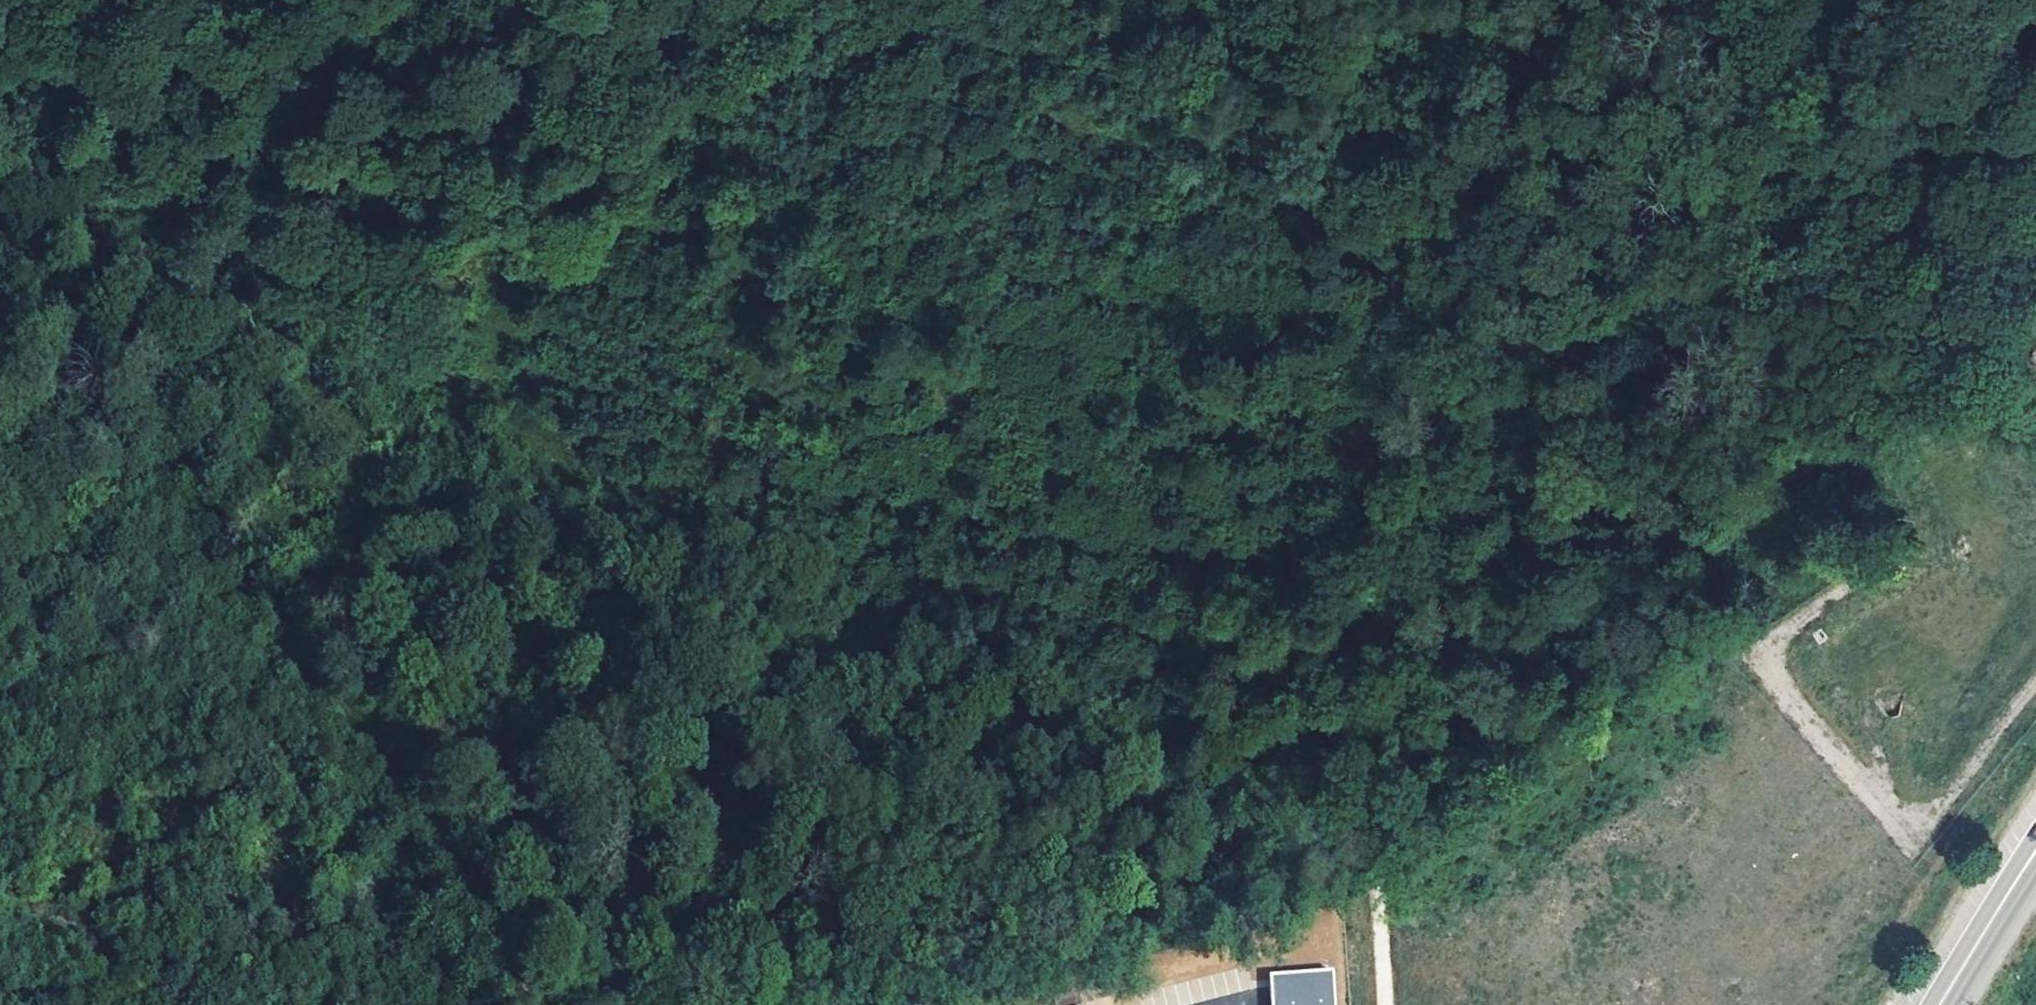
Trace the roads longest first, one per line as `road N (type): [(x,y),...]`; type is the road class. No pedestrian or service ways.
road 1 (secondary): [(2035,810),(1901,1004)]
road 2 (secondary): [(1940,1004),(2035,863)]

